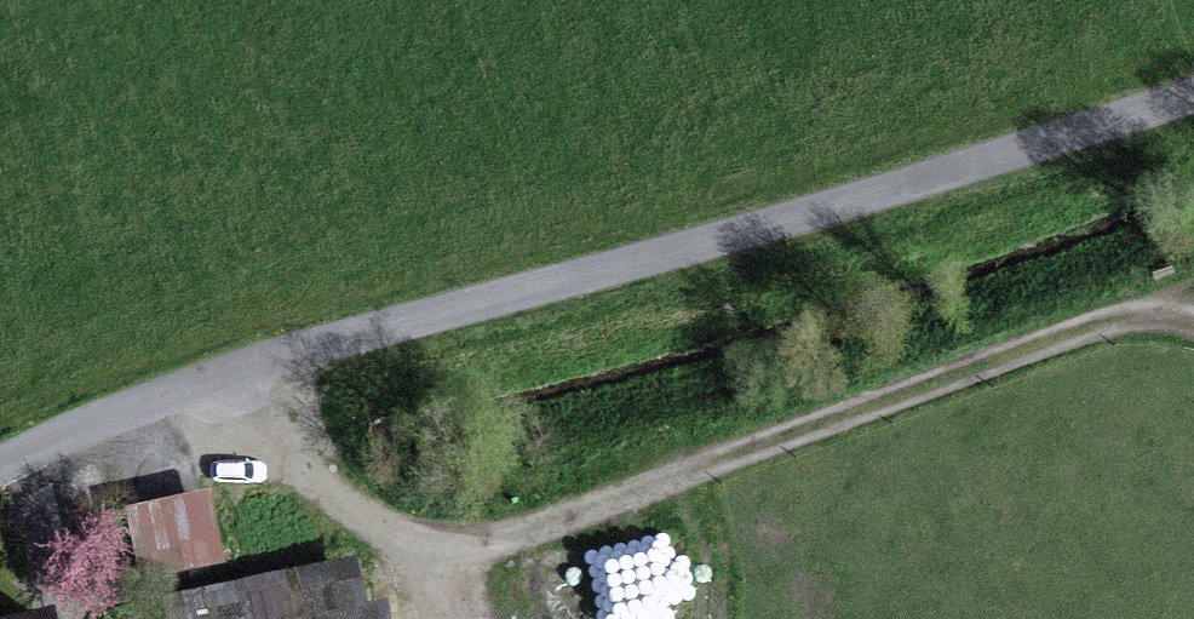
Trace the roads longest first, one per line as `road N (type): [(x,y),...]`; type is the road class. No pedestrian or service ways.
road 1 (unclassified): [(1193,98),(374,330),(225,377),(0,468)]
road 2 (track): [(1150,313),(492,541),(357,508),(225,377)]

